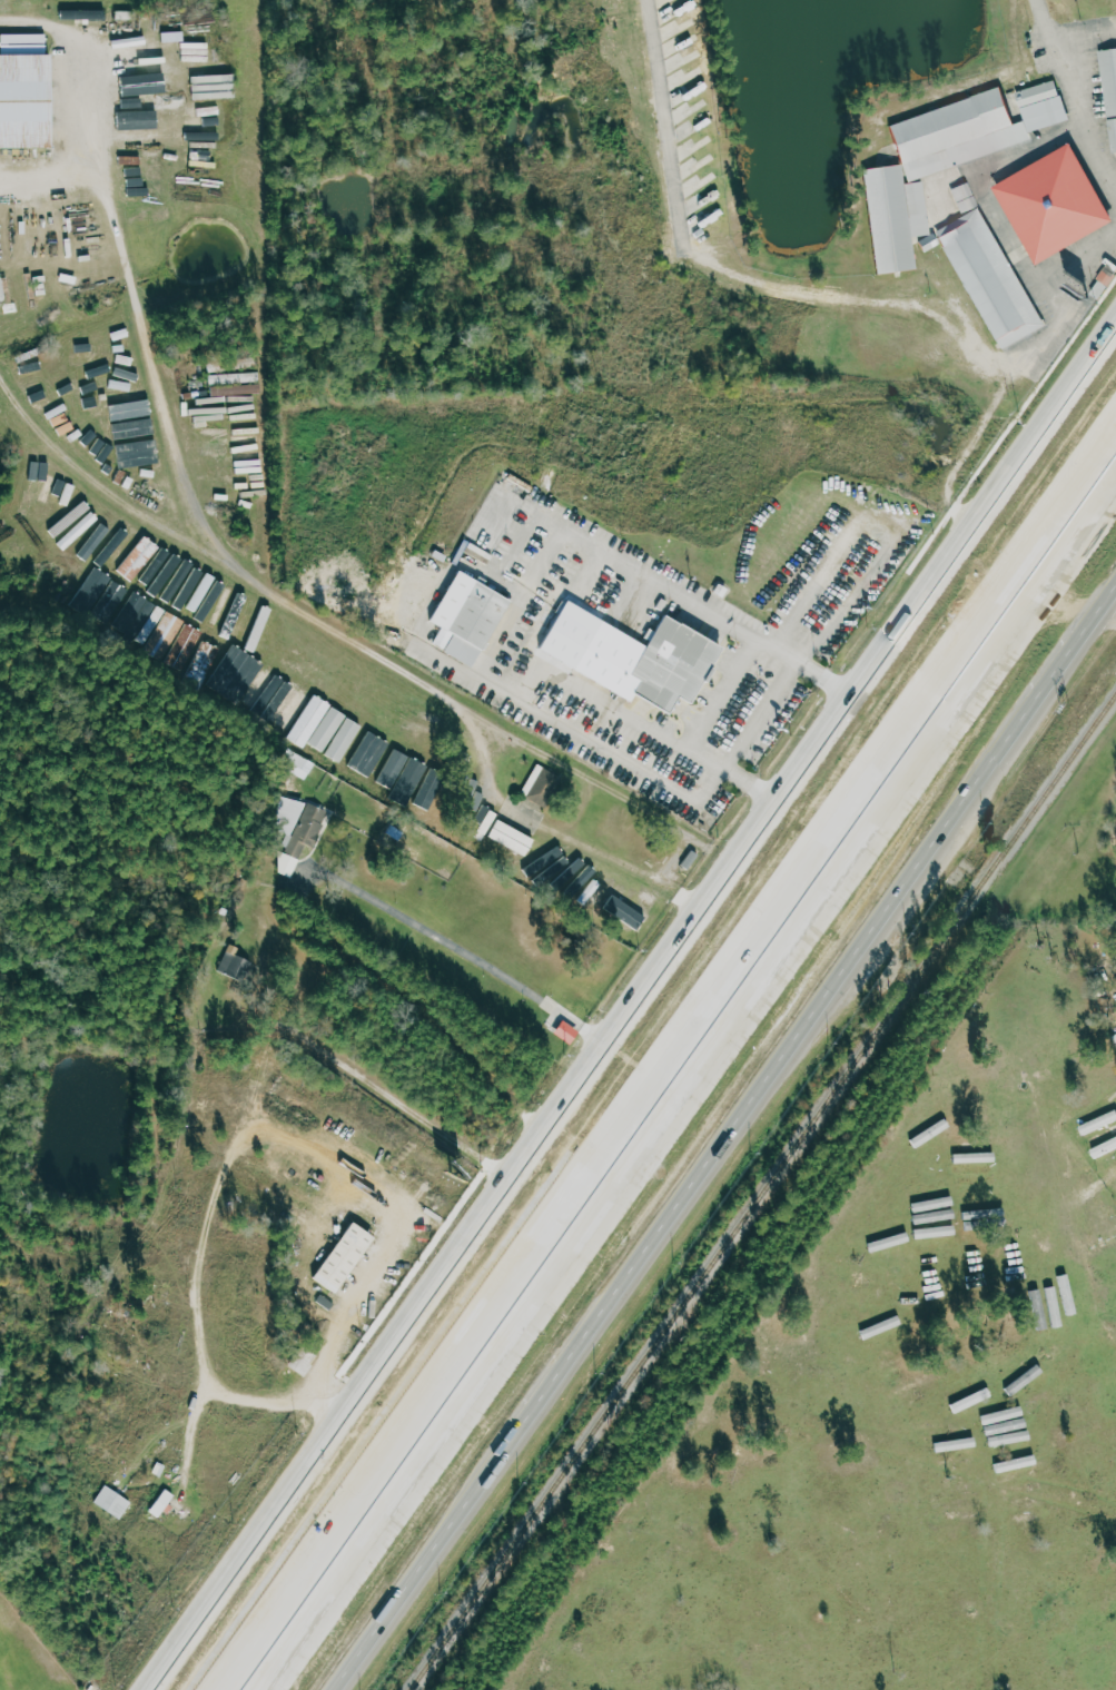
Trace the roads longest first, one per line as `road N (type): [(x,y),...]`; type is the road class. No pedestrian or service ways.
road 1 (secondary): [(972,526),(609,1056),(156,1689)]
road 2 (secondary): [(344,1689),(1115,596)]
road 3 (motorway): [(506,1364),(1115,503)]
road 4 (motorway): [(1115,334),(678,1055)]
road 5 (motorway): [(473,1343),(227,1689)]
road 6 (motorway): [(276,1689),(506,1364)]
road 7 (motorway): [(678,1055),(473,1343)]
road 8 (secondary): [(1115,329),(972,526)]

